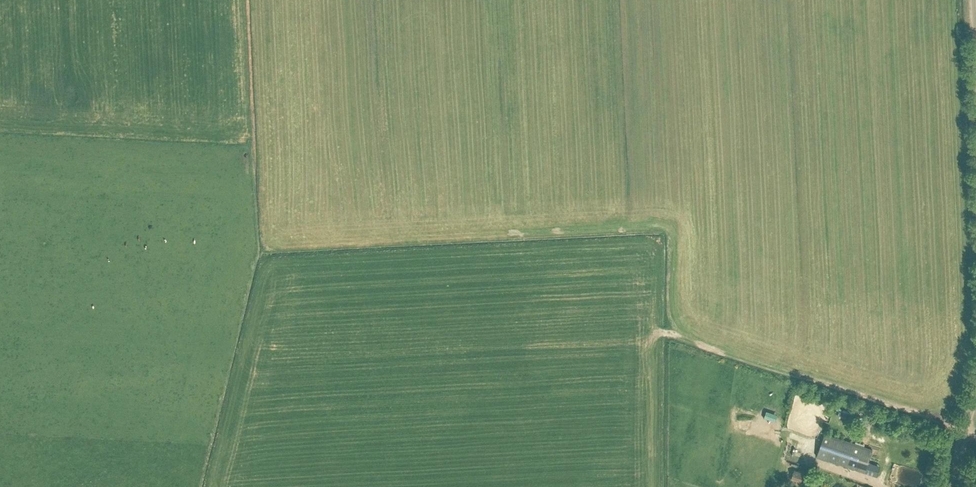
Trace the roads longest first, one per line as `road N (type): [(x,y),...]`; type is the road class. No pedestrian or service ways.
road 1 (track): [(551,232),(664,225),(671,229),(674,315),(682,336),(975,436)]

